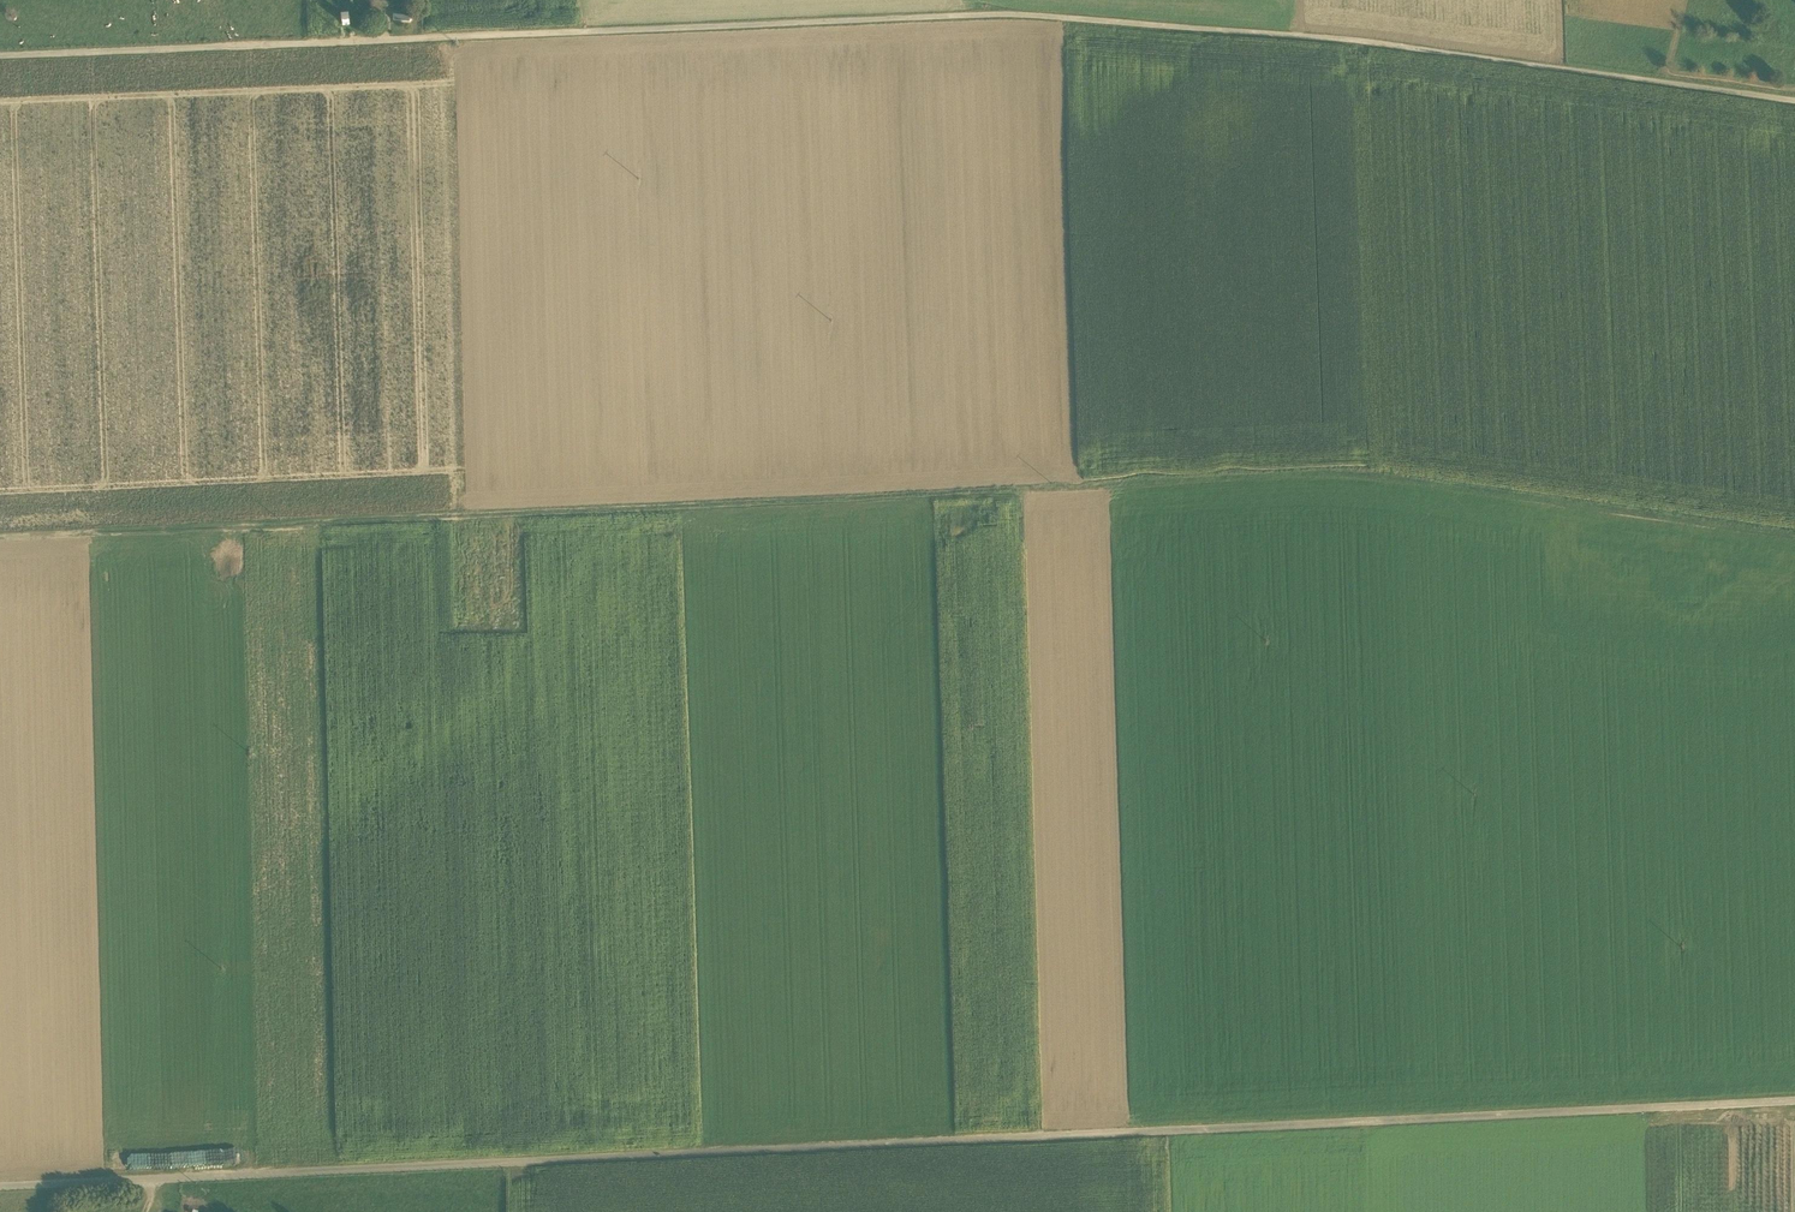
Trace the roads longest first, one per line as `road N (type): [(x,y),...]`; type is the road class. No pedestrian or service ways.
road 1 (track): [(1794,101),(1352,40),(1009,14),(0,56)]
road 2 (track): [(0,539),(1365,474),(1794,533)]
road 3 (track): [(1794,1101),(0,1186)]

